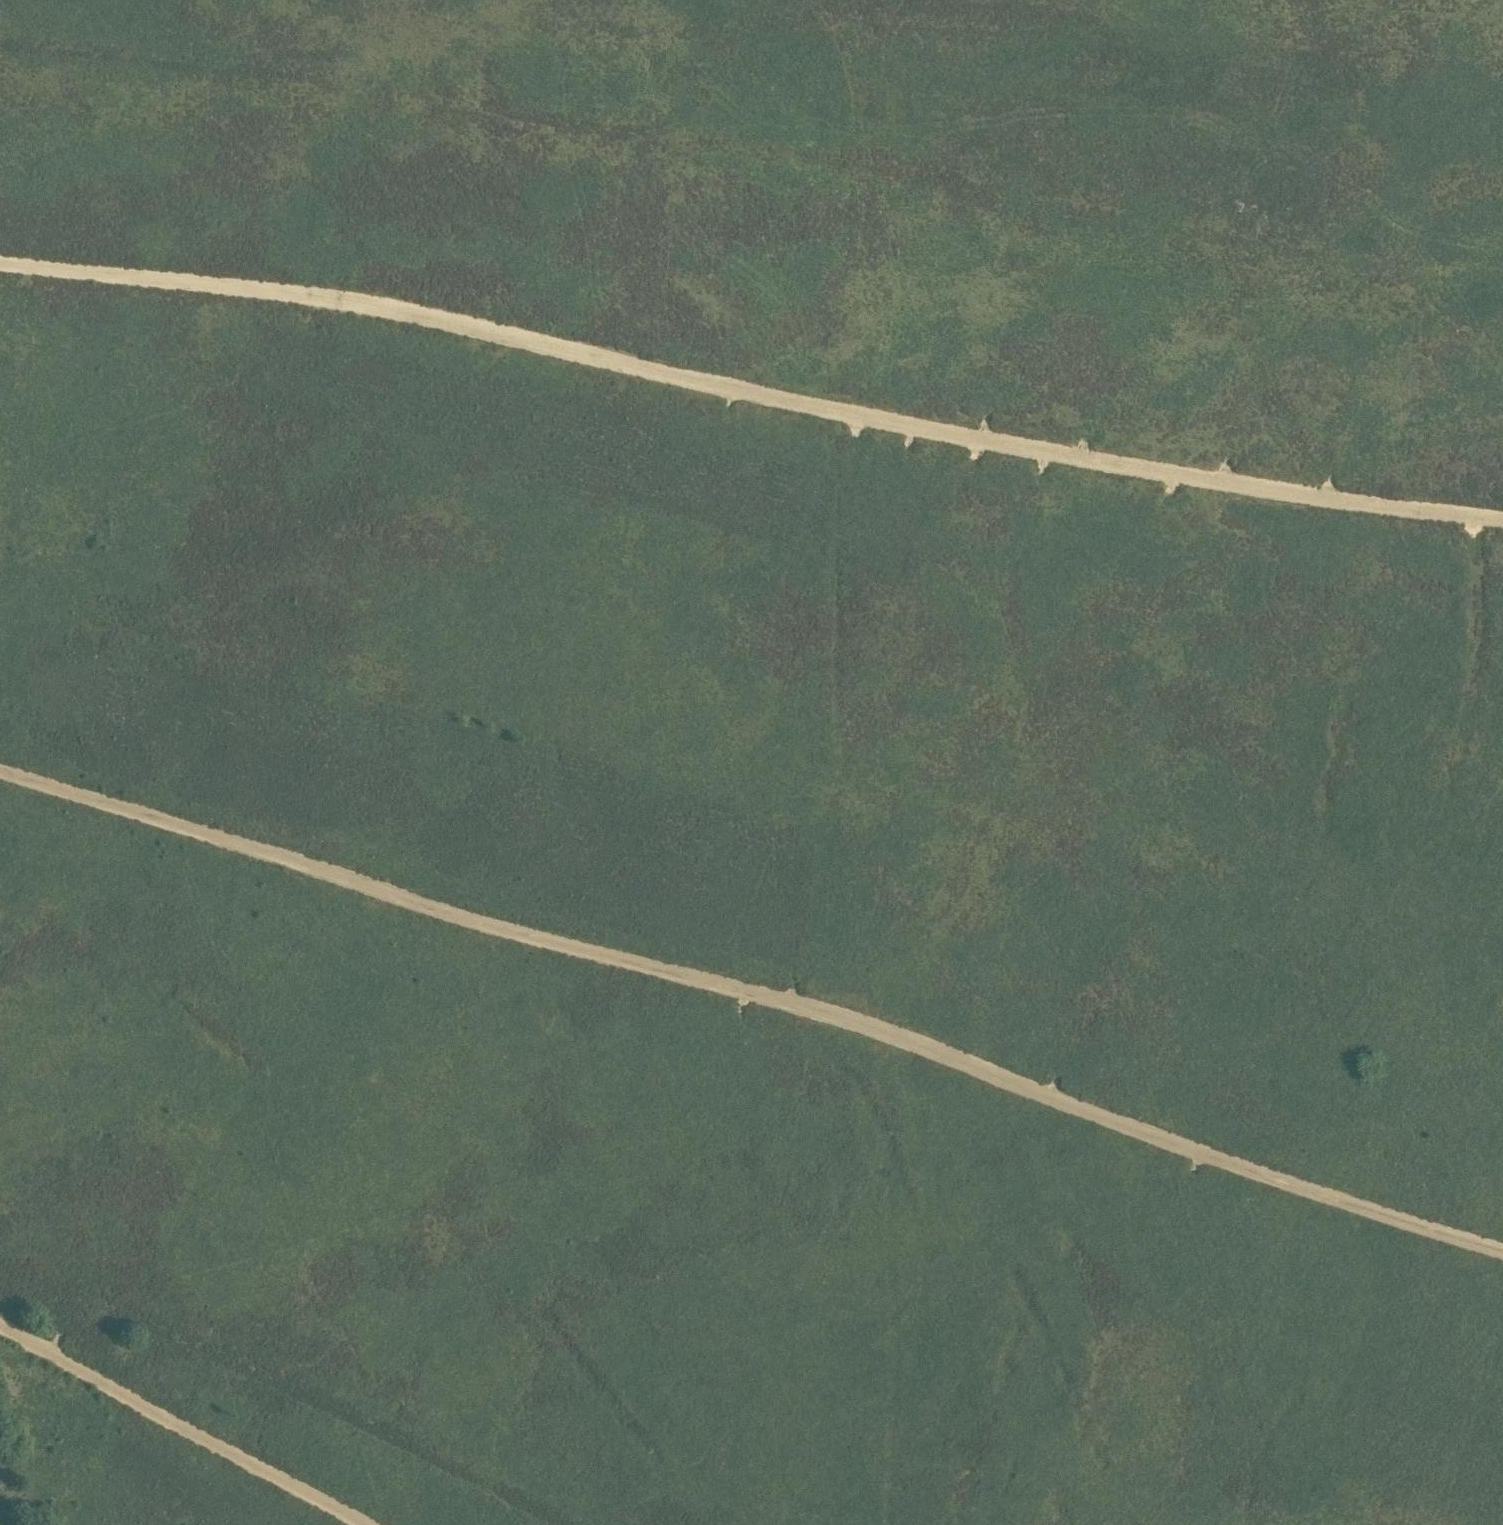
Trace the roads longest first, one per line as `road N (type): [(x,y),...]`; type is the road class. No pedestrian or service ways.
road 1 (track): [(0,772),(490,926),(855,1023),(1130,1130),(1502,1251)]
road 2 (track): [(0,266),(334,300),(1089,462),(1502,520)]
road 3 (track): [(0,1326),(362,1524)]

